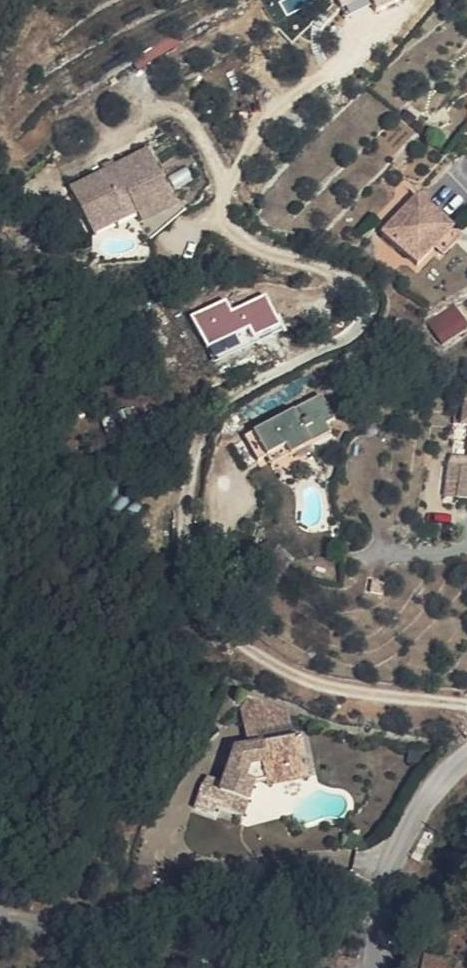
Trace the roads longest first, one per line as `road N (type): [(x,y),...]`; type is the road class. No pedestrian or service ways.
road 1 (unclassified): [(466,755),(412,824),(391,884),(377,967)]

